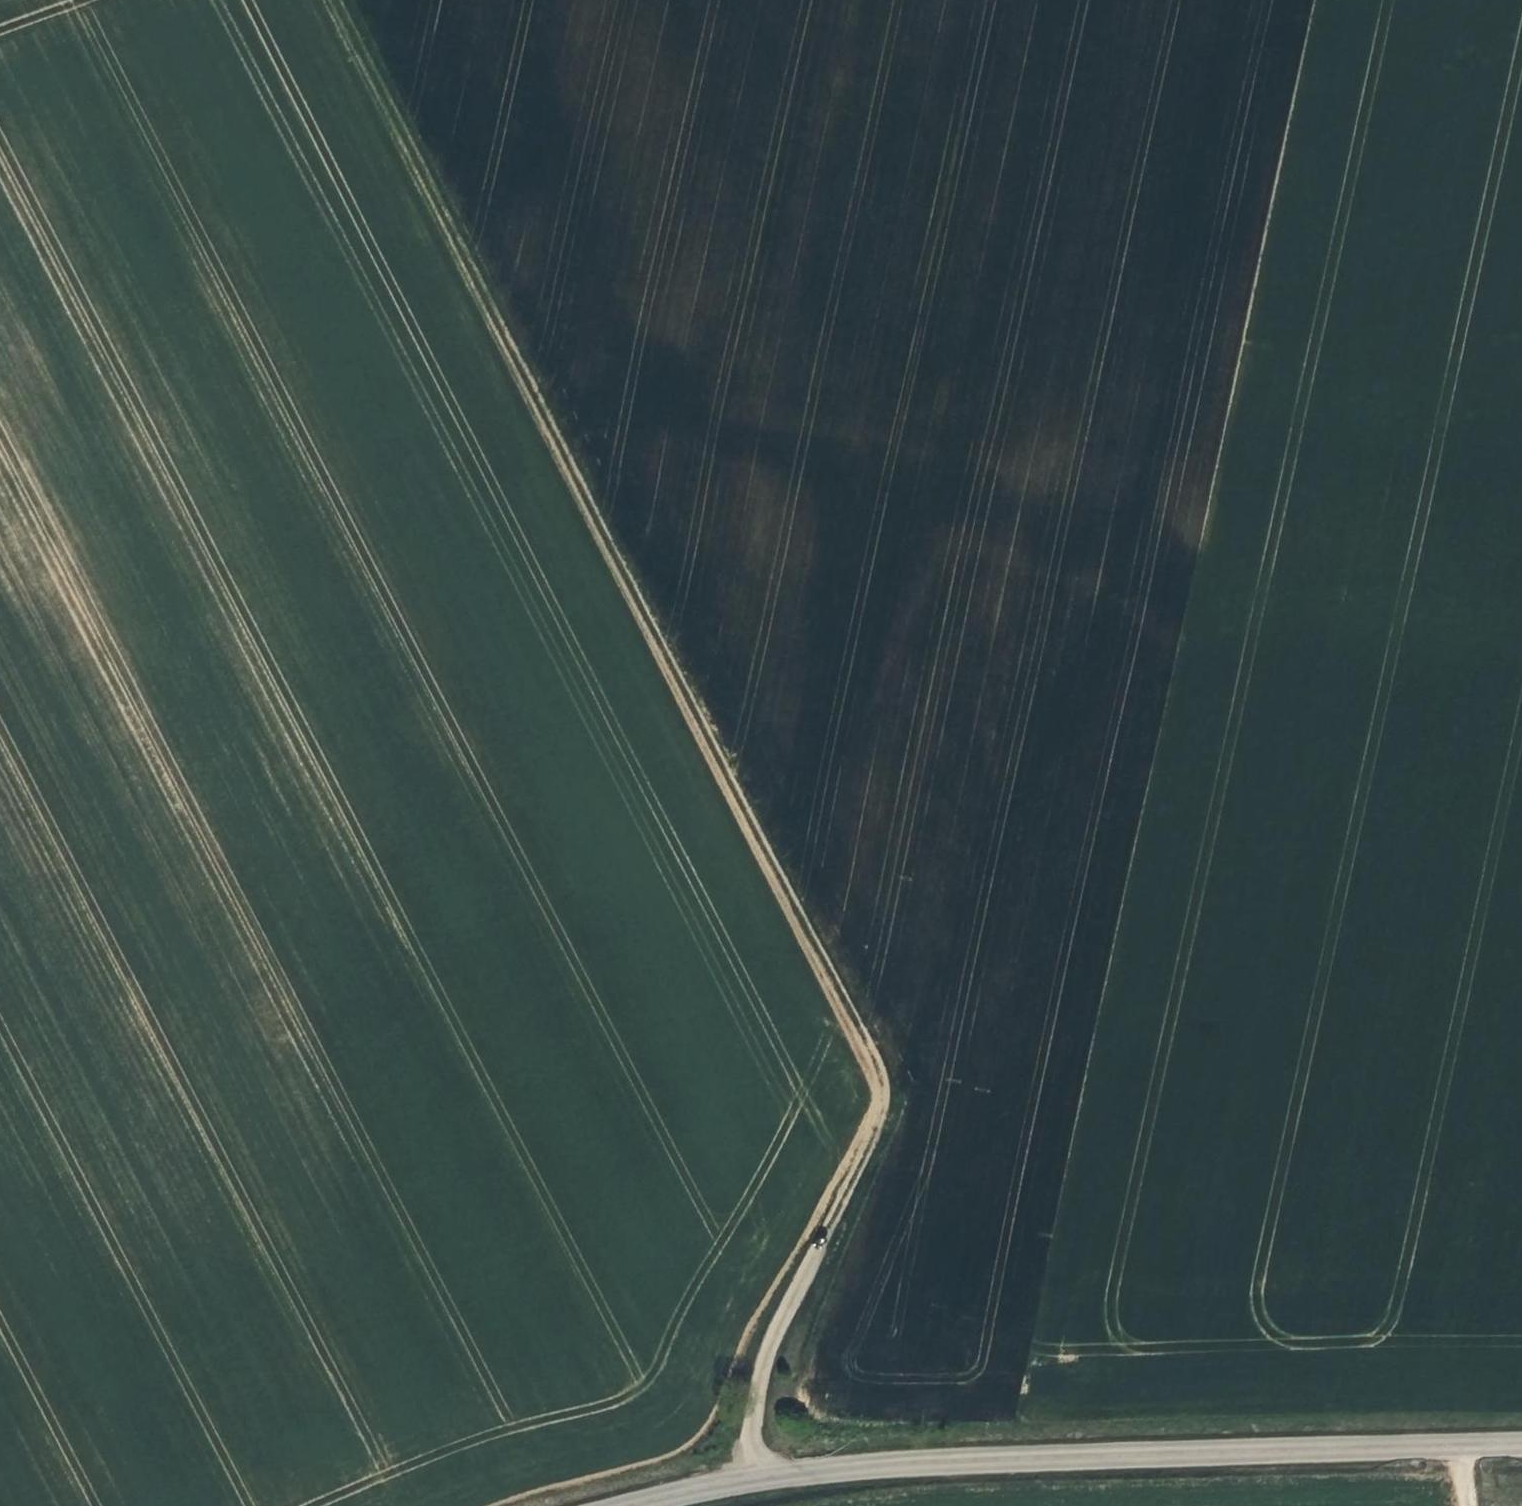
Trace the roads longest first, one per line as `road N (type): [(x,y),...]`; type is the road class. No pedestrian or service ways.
road 1 (track): [(757,1473),(770,1355),(885,1113),(882,1079),(340,0)]
road 2 (unclassified): [(644,1505),(757,1473),(1521,1442)]

